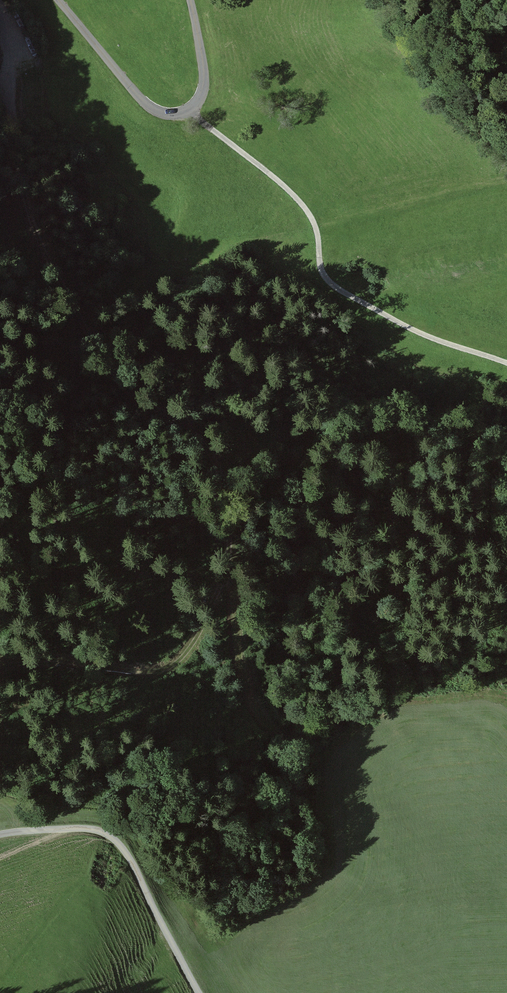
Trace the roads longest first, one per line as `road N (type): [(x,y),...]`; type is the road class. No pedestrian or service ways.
road 1 (track): [(0,14),(28,211),(119,382),(190,430),(224,496),(223,571),(186,656),(138,677),(0,660)]
road 2 (track): [(190,111),(309,214),(321,271),(338,290),(431,338),(506,363)]
road 3 (unclassified): [(57,0),(145,104),(166,114),(190,111),(205,87),(190,0)]
road 4 (unclassified): [(200,992),(123,846),(85,827),(0,837)]

